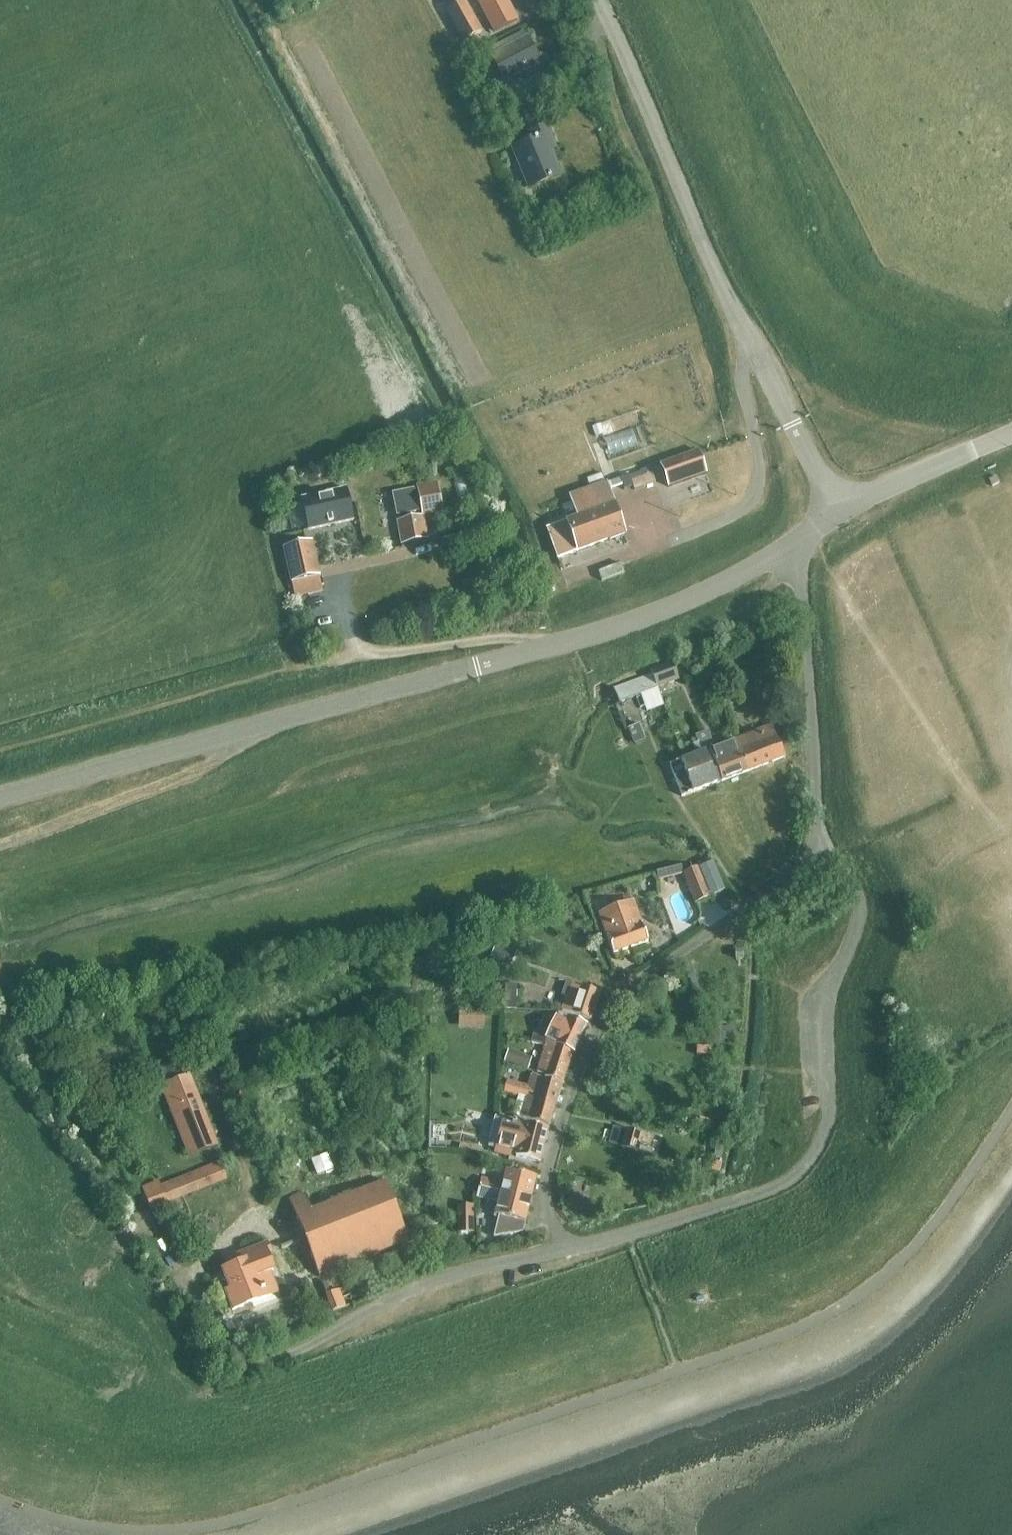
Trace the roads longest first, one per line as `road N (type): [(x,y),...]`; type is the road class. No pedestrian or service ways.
road 1 (unclassified): [(0,802),(674,604),(792,546)]
road 2 (residential): [(557,1248),(768,1190),(812,1154),(824,1111),(817,999),(854,925),(856,899),(851,880),(824,852)]
road 3 (unclassified): [(833,515),(748,346),(601,0)]
road 4 (residential): [(557,1248),(550,1174),(584,1047),(630,981),(824,852)]
road 5 (residential): [(258,1369),(426,1281),(557,1248)]
road 6 (residential): [(824,852),(792,546)]
road 7 (unclassified): [(833,515),(1011,436)]

